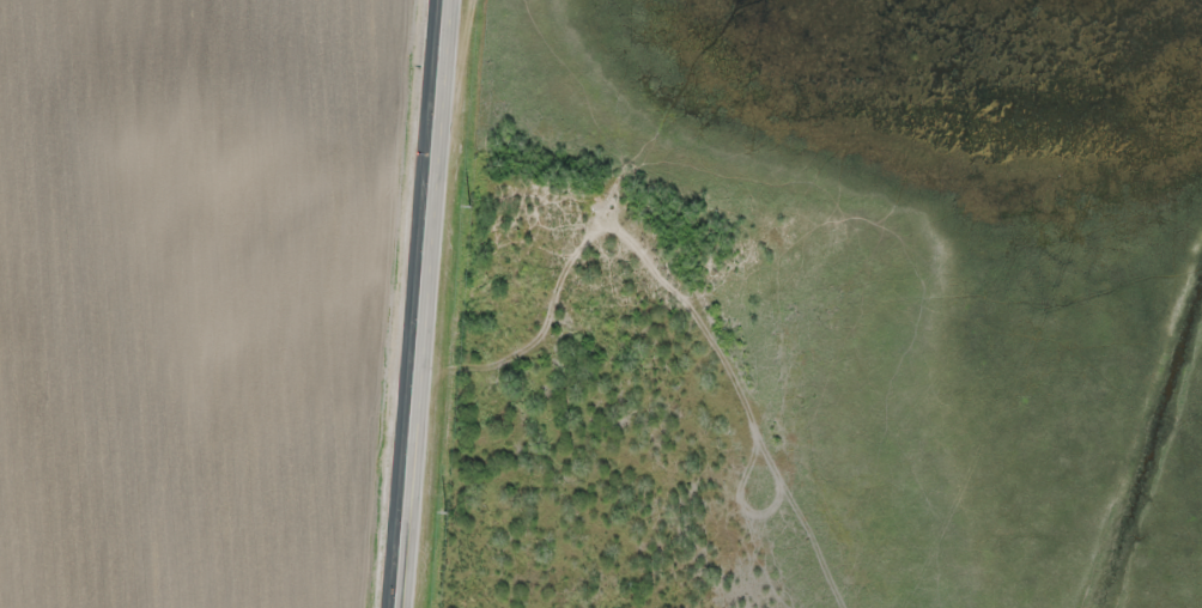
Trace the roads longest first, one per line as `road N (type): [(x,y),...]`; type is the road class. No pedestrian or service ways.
road 1 (secondary): [(403,607),(450,0)]

